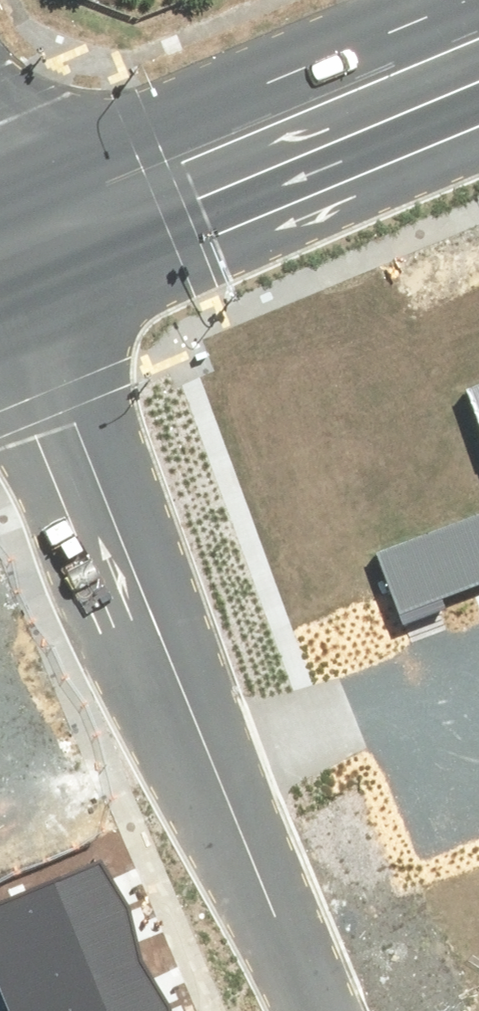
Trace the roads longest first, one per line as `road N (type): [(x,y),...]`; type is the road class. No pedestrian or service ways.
road 1 (secondary): [(478,29),(0,229)]
road 2 (residential): [(0,238),(190,704)]
road 3 (residential): [(190,704),(315,1010)]
road 4 (residential): [(190,704),(478,577)]

